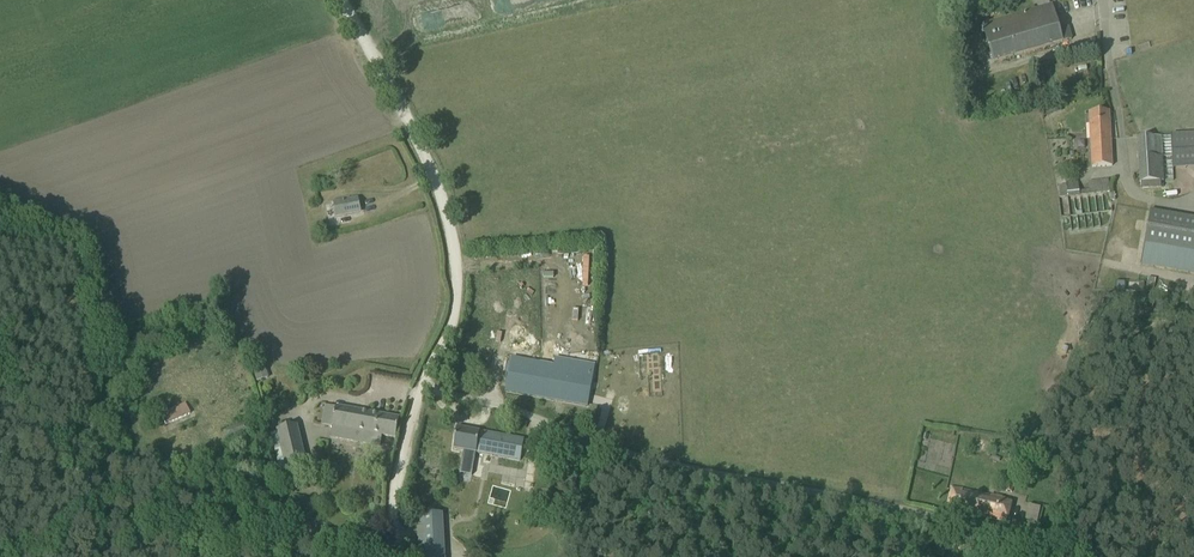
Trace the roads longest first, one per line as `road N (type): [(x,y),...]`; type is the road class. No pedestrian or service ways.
road 1 (unclassified): [(1078,556),(1023,537),(657,459),(422,386)]
road 2 (unclassified): [(422,386),(455,282),(452,231),(421,143),(340,0)]
road 3 (unclassified): [(1193,210),(1144,200),(1122,176),(1103,0)]
road 4 (unclassified): [(397,556),(398,468),(422,386)]

